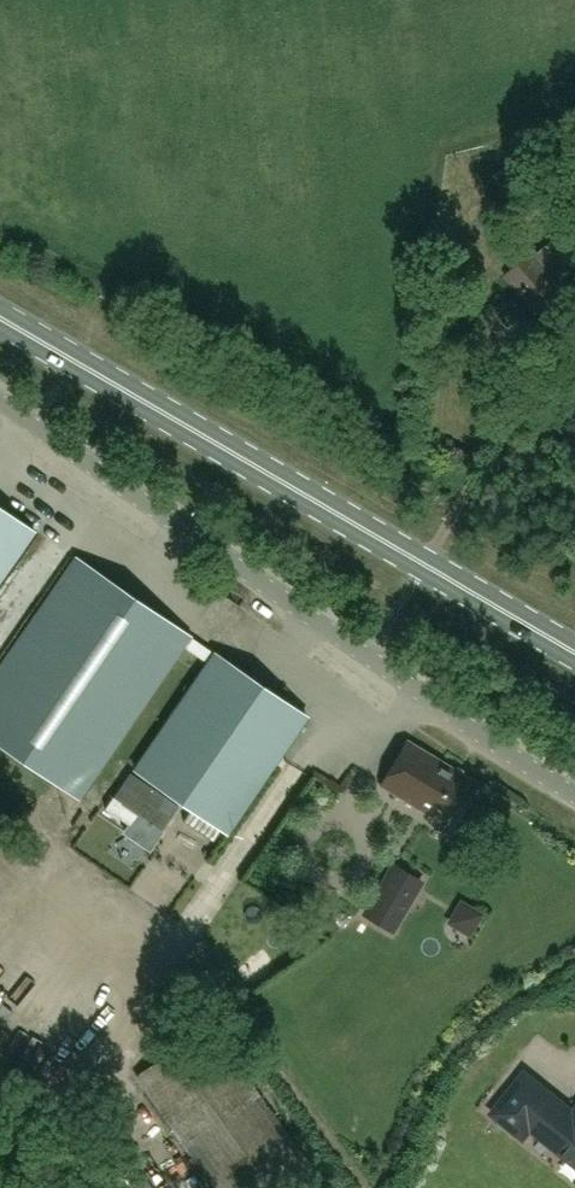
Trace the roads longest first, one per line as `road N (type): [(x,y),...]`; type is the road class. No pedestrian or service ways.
road 1 (unclassified): [(574,793),(0,400)]
road 2 (primary): [(574,654),(0,320)]

